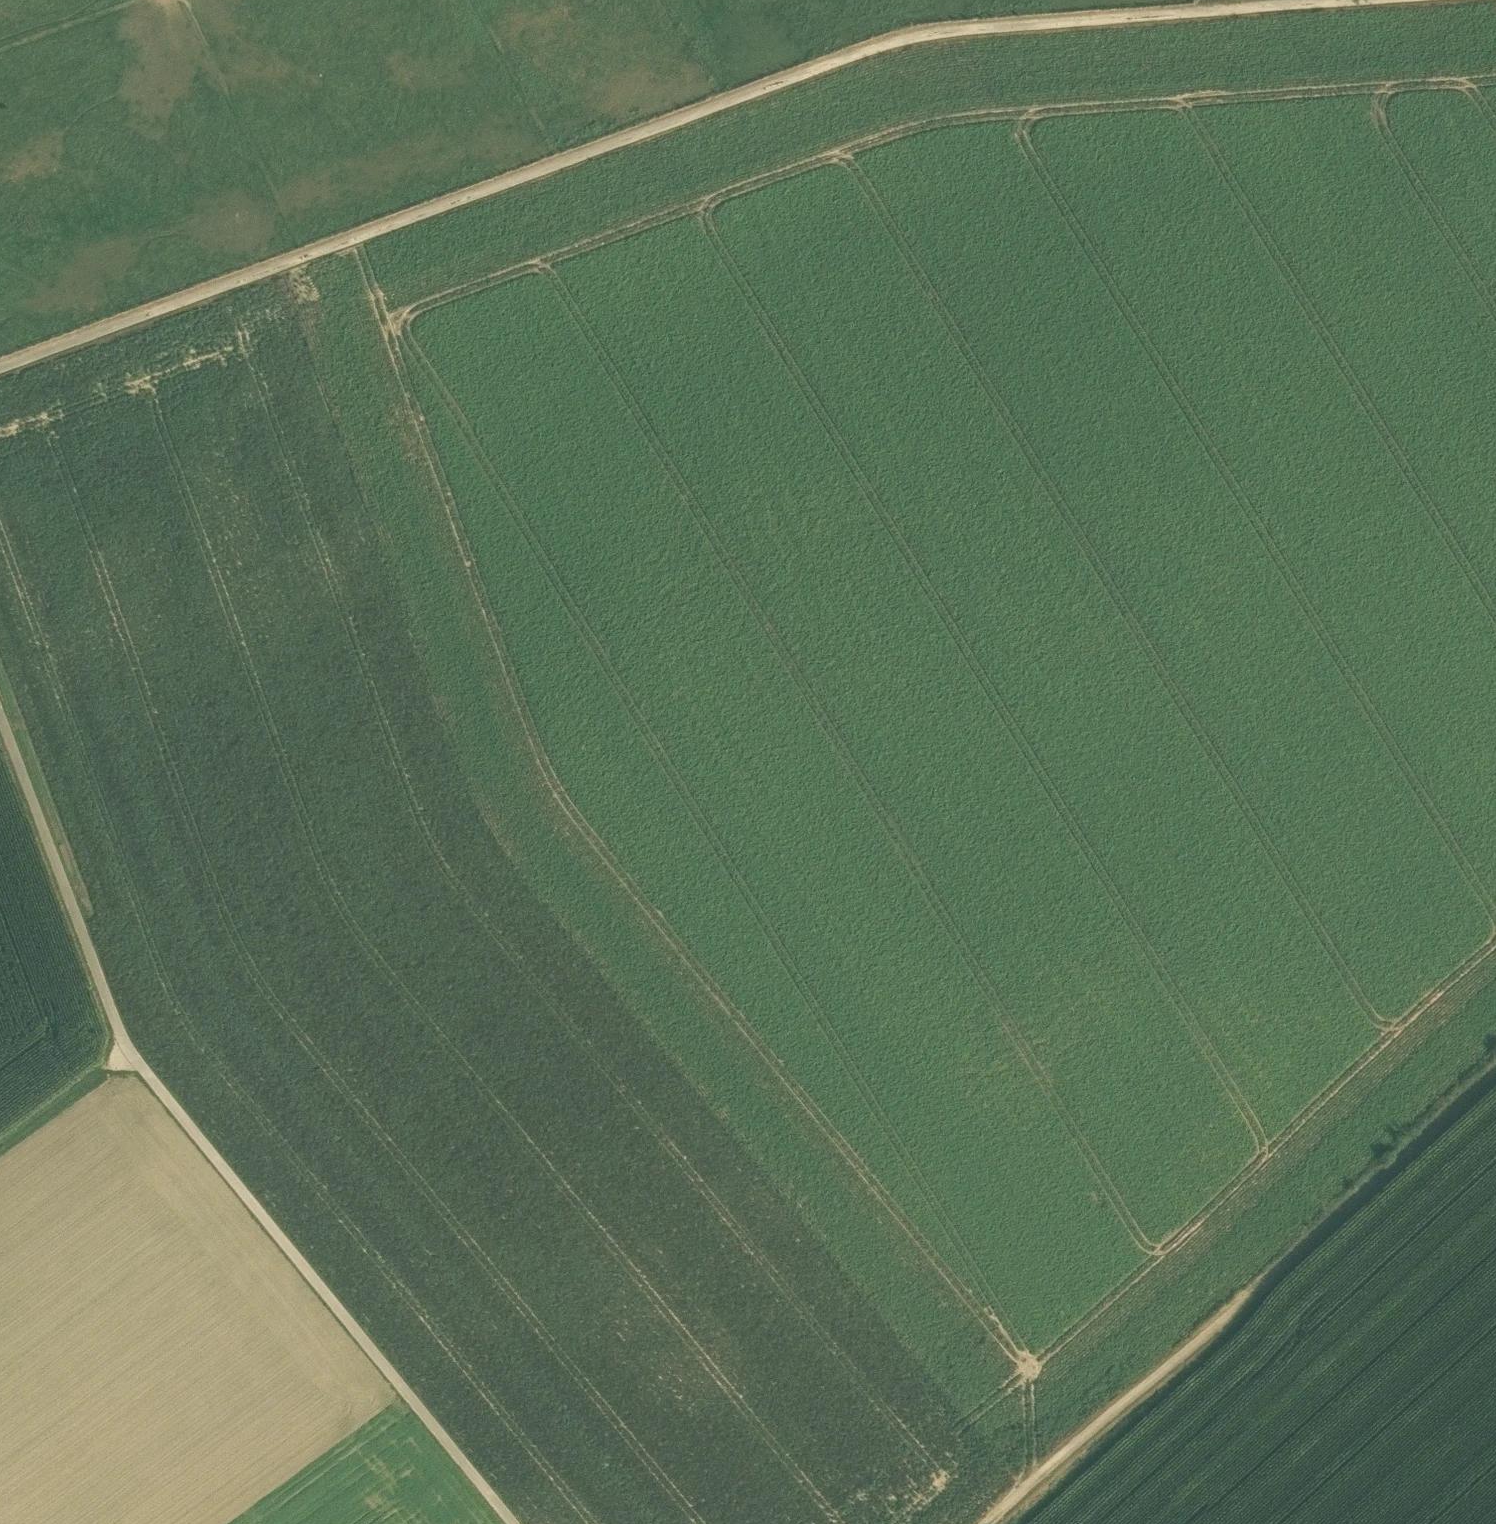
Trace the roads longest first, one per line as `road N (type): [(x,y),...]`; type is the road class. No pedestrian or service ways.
road 1 (track): [(1369,0),(916,31),(0,368)]
road 2 (track): [(0,708),(130,1054),(511,1523)]
road 3 (track): [(1495,1072),(995,1523)]
road 4 (track): [(0,1147),(130,1054)]

